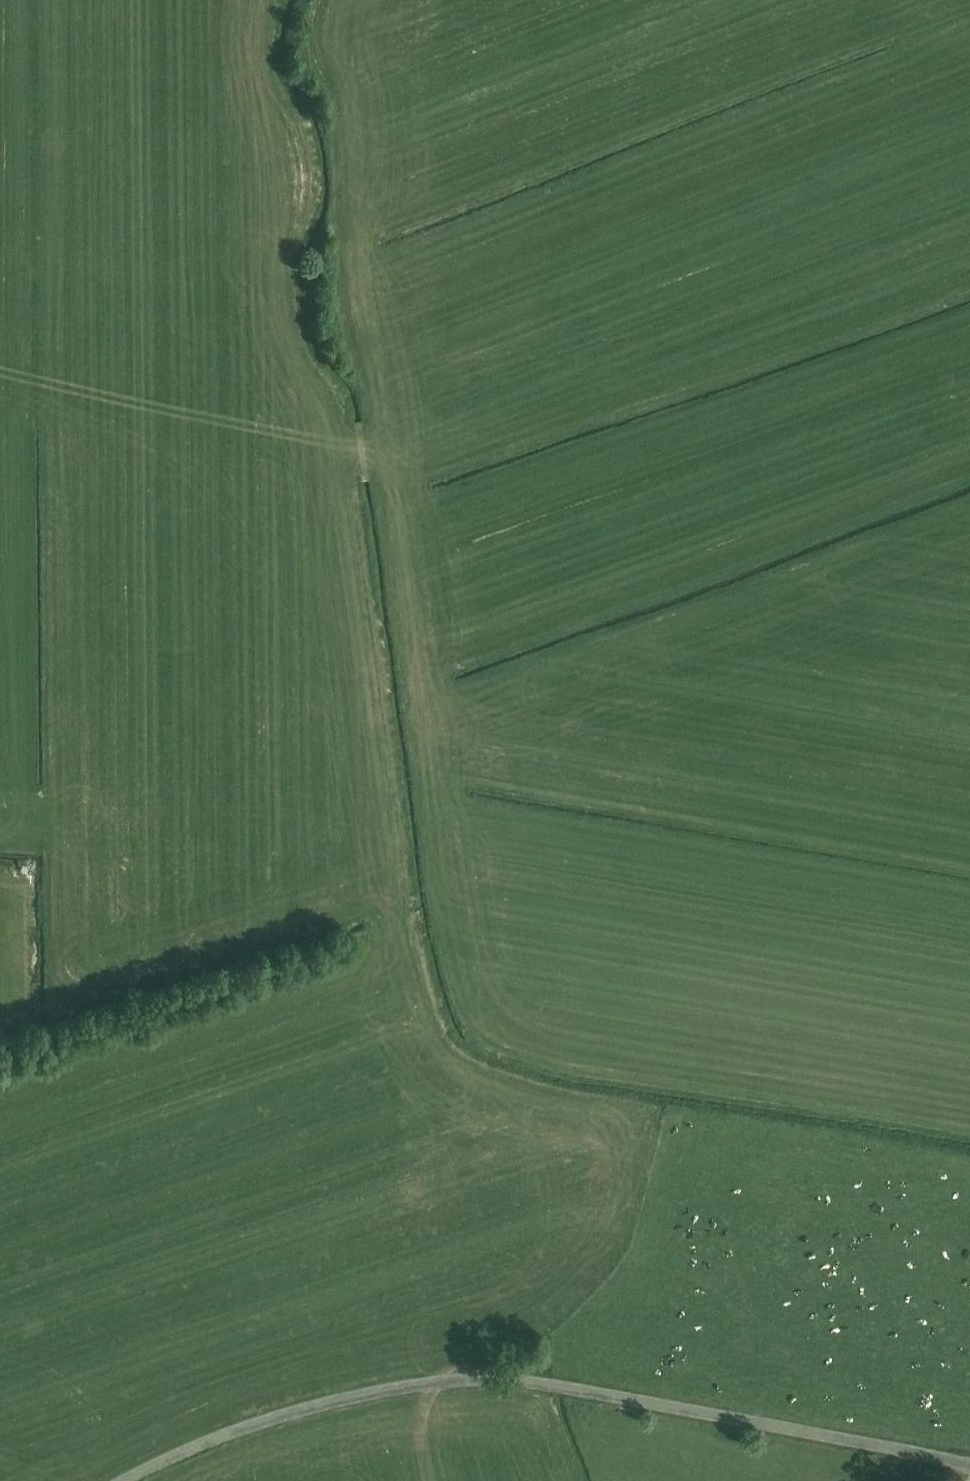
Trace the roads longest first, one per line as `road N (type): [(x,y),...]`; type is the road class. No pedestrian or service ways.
road 1 (unclassified): [(131,1480),(244,1424),(347,1392),(453,1378),(540,1382),(969,1464)]

